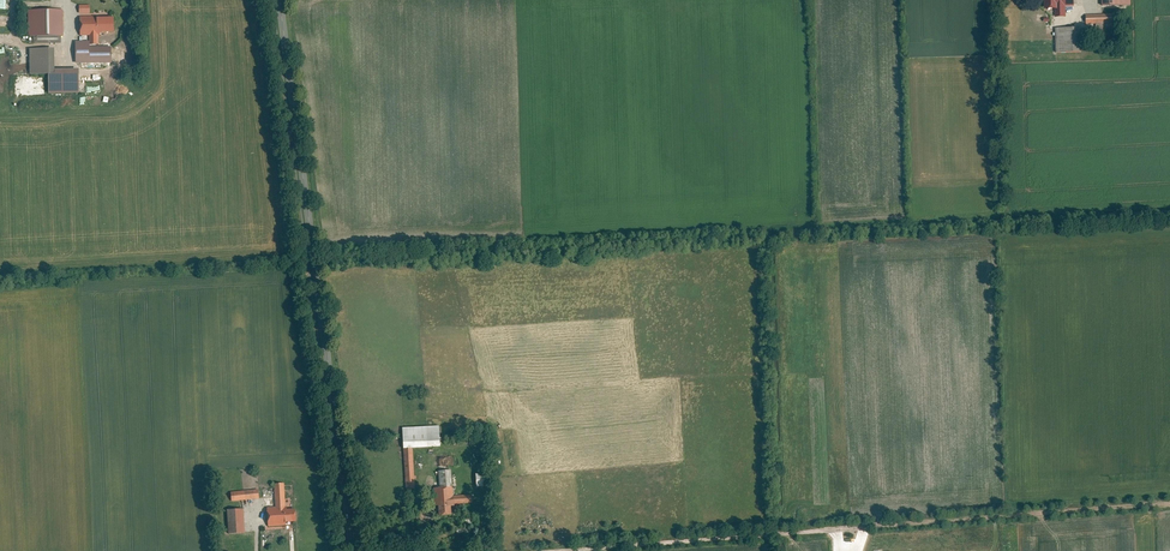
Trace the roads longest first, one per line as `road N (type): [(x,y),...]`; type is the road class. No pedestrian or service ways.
road 1 (track): [(532,550),(1169,505)]
road 2 (tertiary): [(278,0),(355,550)]

